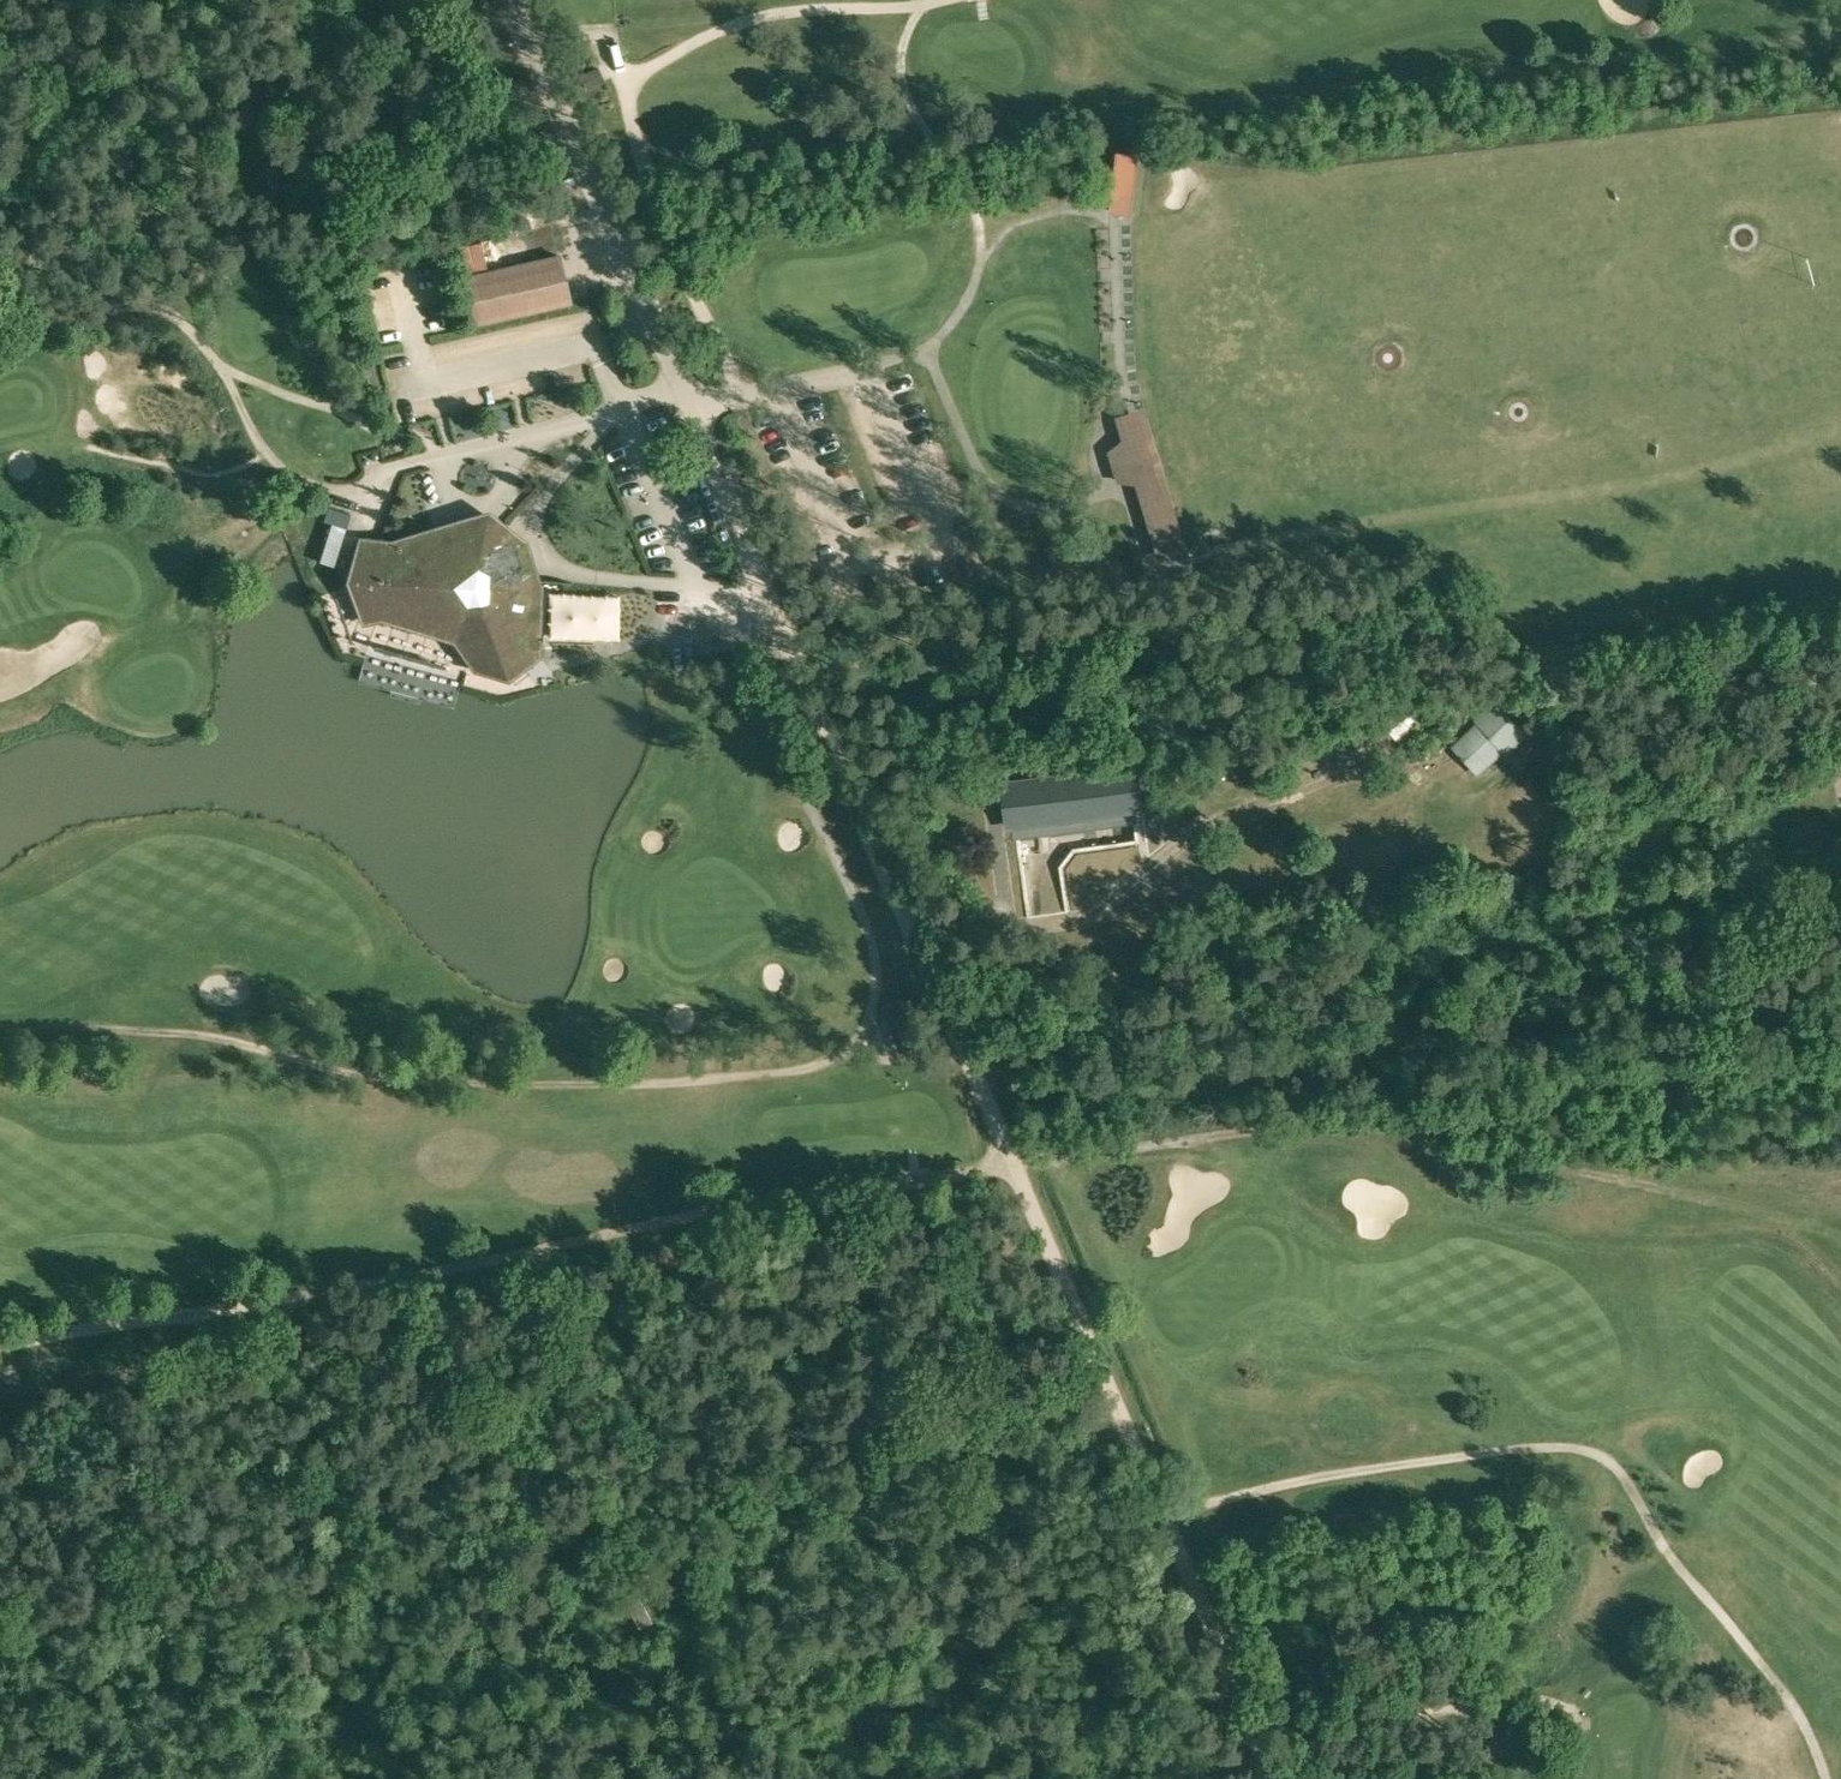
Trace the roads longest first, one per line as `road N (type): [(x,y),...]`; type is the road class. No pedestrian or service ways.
road 1 (track): [(1277,1778),(767,594)]
road 2 (unclassified): [(767,594),(510,0)]

